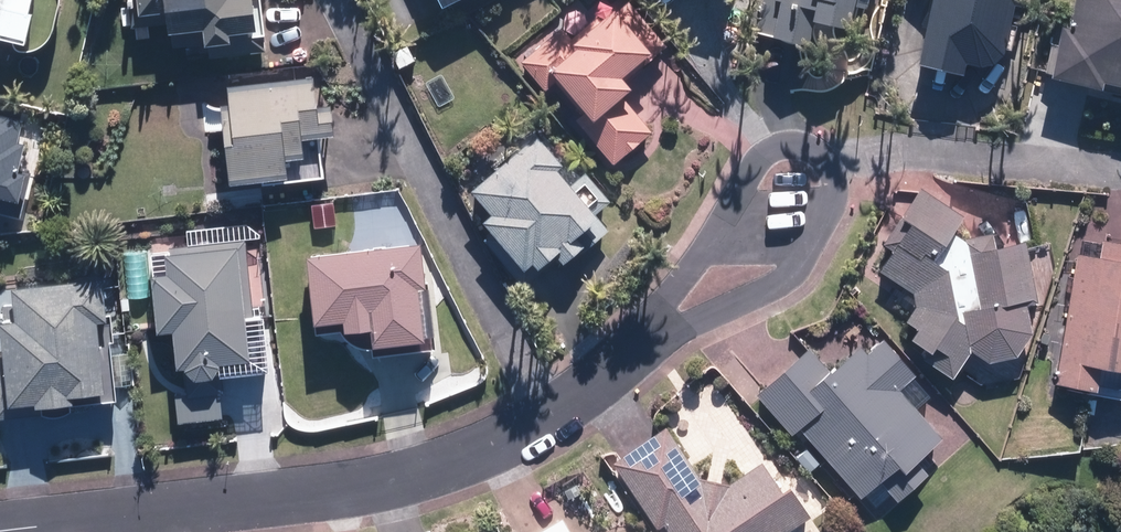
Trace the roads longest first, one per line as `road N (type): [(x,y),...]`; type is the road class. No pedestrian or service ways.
road 1 (residential): [(0,531),(392,485),(503,445),(546,420),(649,331)]
road 2 (residential): [(649,331),(754,159),(795,145),(835,167)]
road 3 (residential): [(835,167),(831,213),(782,272),(649,331)]

